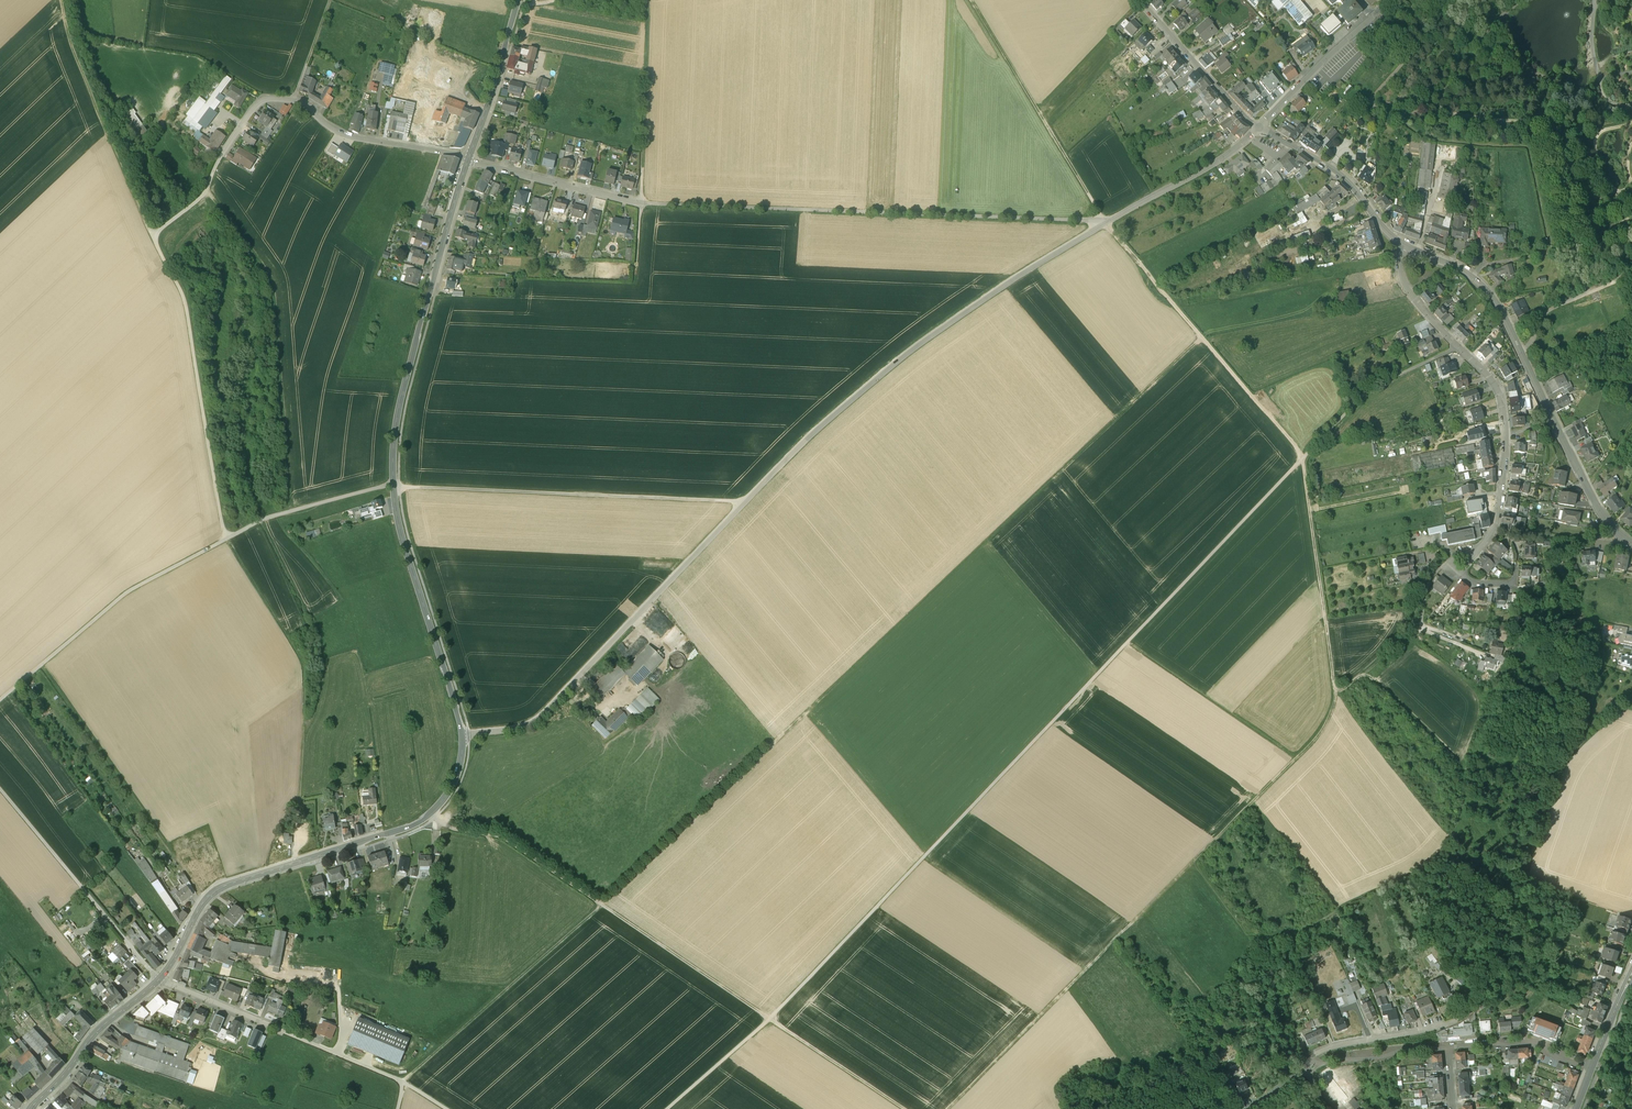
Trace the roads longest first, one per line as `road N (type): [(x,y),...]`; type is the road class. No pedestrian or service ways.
road 1 (track): [(1458,346),(1359,399),(774,1023),(679,1108)]
road 2 (track): [(1205,341),(521,985),(403,1082)]
road 3 (track): [(970,0),(1106,223),(1302,459),(1335,701),(1324,729),(1194,862)]
road 4 (tertiary): [(468,735),(536,721),(800,447),(977,305)]
road 5 (secondary): [(462,736),(392,484),(397,414),(469,160)]
road 6 (track): [(432,813),(450,827),(491,834),(524,852),(904,1108)]
road 7 (track): [(1194,862),(1247,930),(1290,935),(1437,858),(1447,845),(1462,769),(1364,673)]
road 8 (track): [(1100,227),(642,203)]
road 9 (secondary): [(161,978),(217,890),(428,816),(452,786),(462,736)]
road 10 (tertiary): [(1404,245),(1466,273),(1494,298),(1586,484),(1631,544)]
road 11 (track): [(398,485),(748,501)]
road 12 (track): [(1194,862),(946,1108)]
road 13 (residential): [(1404,245),(1399,271),(1409,291),(1501,399),(1498,513),(1479,550)]
road 14 (track): [(295,510),(275,289),(206,191)]
road 15 (tertiary): [(1258,127),(1222,159),(977,305)]
road 16 (track): [(224,539),(184,300),(152,237)]
road 17 (residential): [(220,159),(269,97),(292,99),(349,137),(470,157)]
road 18 (track): [(0,700),(126,593),(224,539)]
road 19 (track): [(64,0),(75,48),(152,237)]
road 20 (track): [(642,203),(648,0)]
road 21 (track): [(1130,647),(1295,758)]
road 22 (track): [(791,734),(665,586)]
road 23 (track): [(0,788),(123,937)]
road 24 (tertiary): [(1258,127),(1339,173),(1404,245)]
road 25 (secondary): [(30,1108),(92,1037),(161,978)]
road 26 (track): [(224,539),(268,517),(398,485)]
road 27 (tertiary): [(1388,0),(1258,127)]
road 28 (residential): [(1314,1063),(1320,1050),(1445,1026),(1478,1006)]
road 29 (residential): [(642,203),(469,160)]
road 30 (tertiary): [(1140,0),(1258,127)]
road 31 (secondary): [(470,157),(517,0)]
road 32 (residential): [(305,1040),(161,978)]
road 33 (residential): [(1591,1069),(1533,1042),(1447,1046)]
road 34 (track): [(1336,695),(1401,639),(1424,595)]
road 35 (residential): [(1447,1046),(1314,1063)]
road 36 (track): [(445,1108),(339,1054)]

